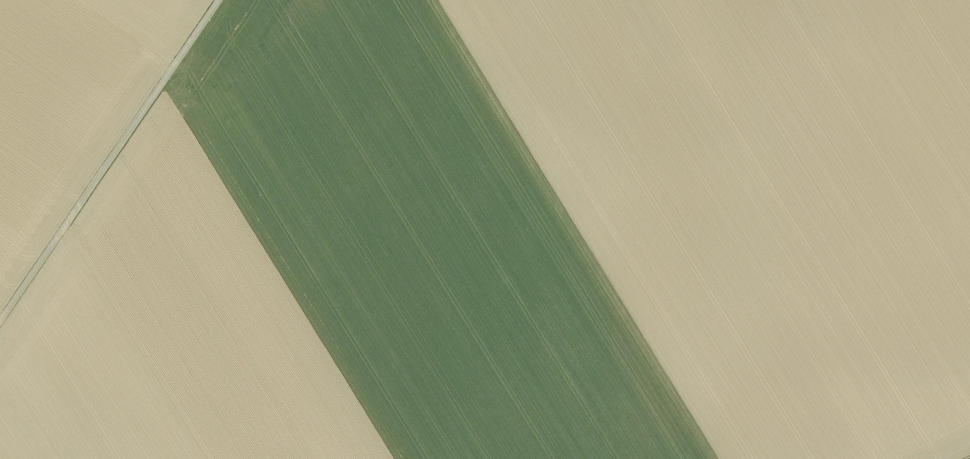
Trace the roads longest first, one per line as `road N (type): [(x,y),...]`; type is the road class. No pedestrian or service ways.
road 1 (track): [(219,0),(0,324)]

